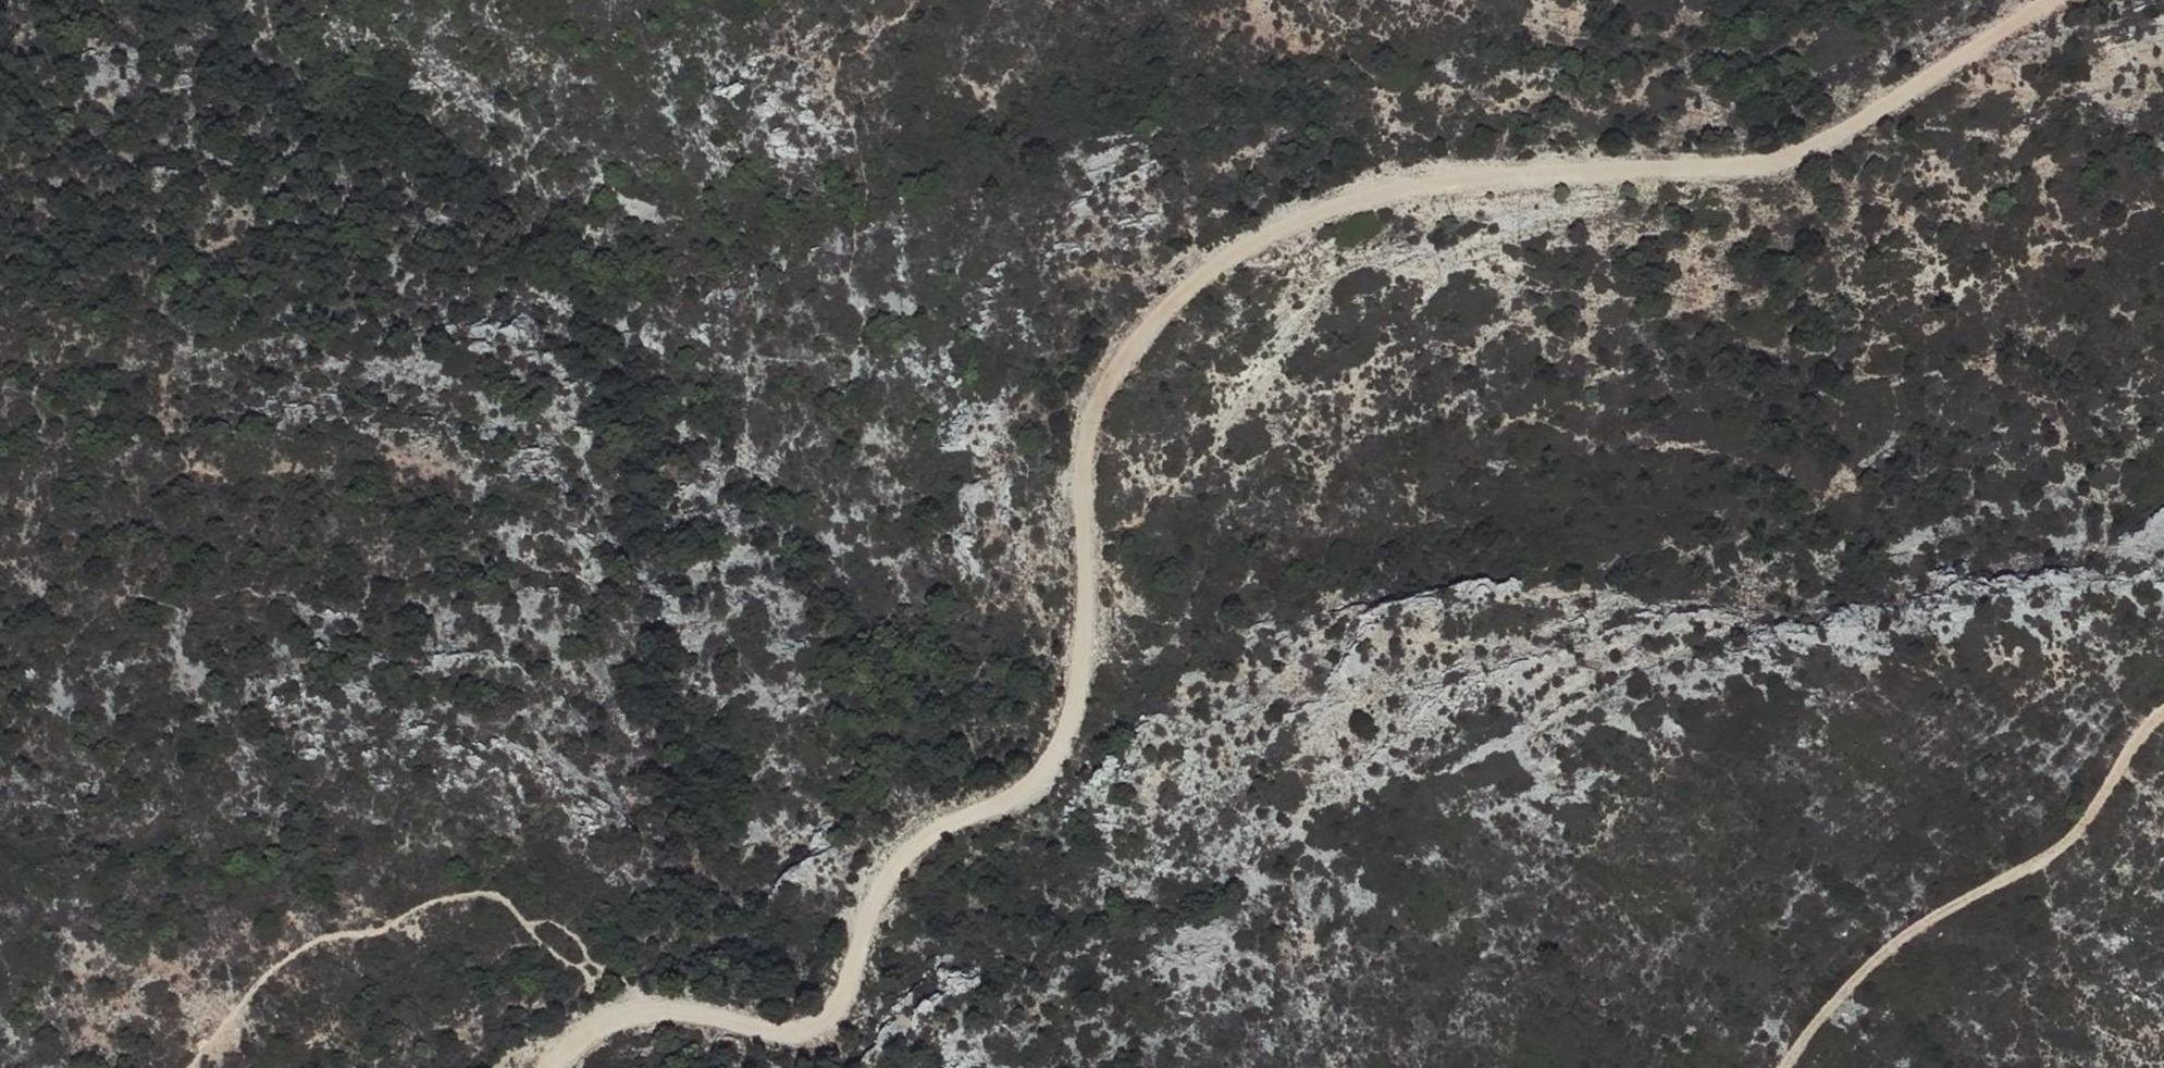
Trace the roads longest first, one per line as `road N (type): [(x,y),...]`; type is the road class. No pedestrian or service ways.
road 1 (track): [(2053,0),(1766,175),(1405,181),(1200,270),(1086,409),(1082,607),(1056,753),(1014,796),(919,830),(873,896),(821,1024),(626,1005),(557,1067)]
road 2 (track): [(1783,1067),(1792,1047),(1928,920),(2051,853),(2163,708)]

